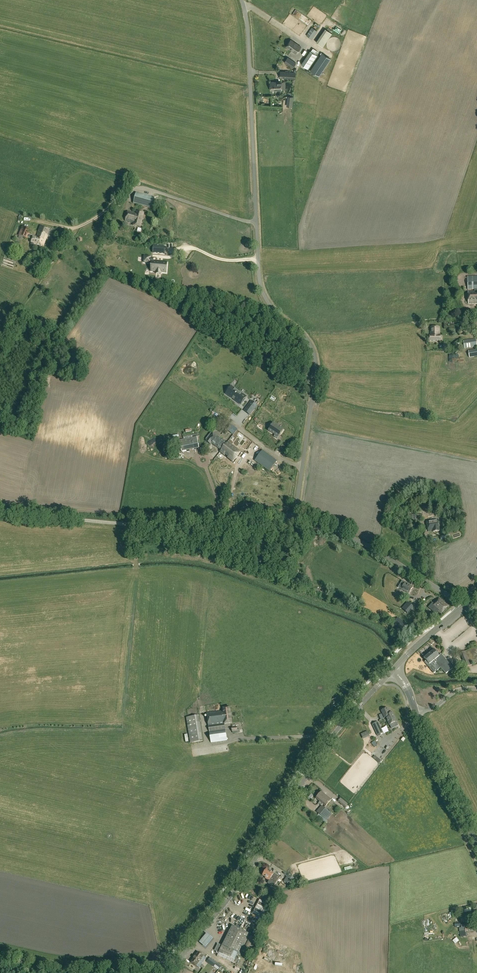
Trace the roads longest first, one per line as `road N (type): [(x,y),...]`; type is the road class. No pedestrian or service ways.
road 1 (secondary): [(168,972),(232,893),(318,754),(394,667)]
road 2 (unclassified): [(294,517),(314,348),(265,296),(256,221)]
road 3 (unclassified): [(294,517),(260,514),(176,529),(0,511)]
road 4 (unclassified): [(256,221),(242,0)]
road 5 (unclassified): [(462,608),(369,546),(294,517)]
road 6 (unclassified): [(115,242),(130,192),(140,188),(256,221)]
road 7 (tertiary): [(476,843),(417,716)]

